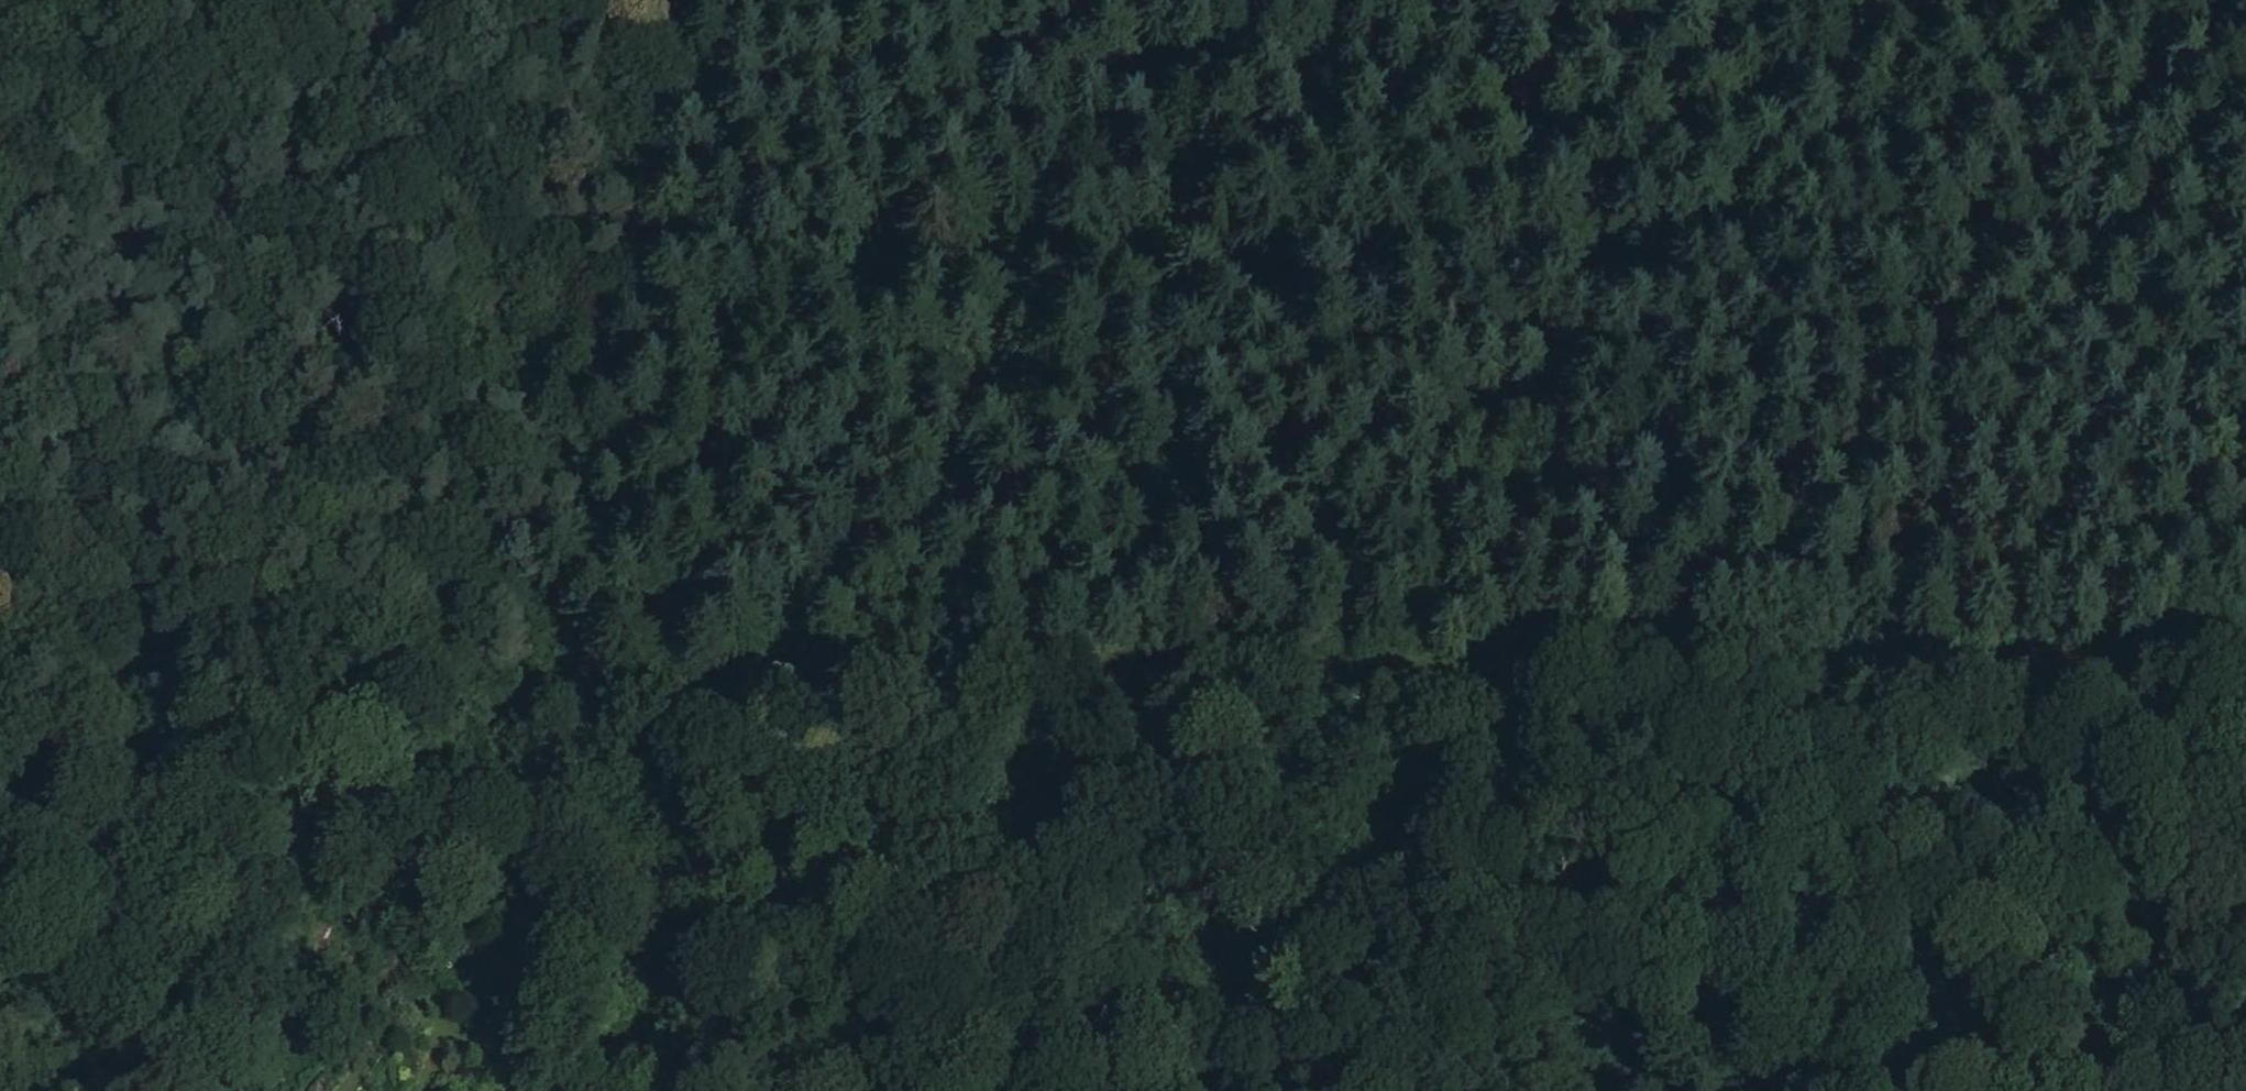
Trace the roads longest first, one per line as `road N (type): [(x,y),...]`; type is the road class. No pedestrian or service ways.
road 1 (track): [(113,0),(0,411)]

